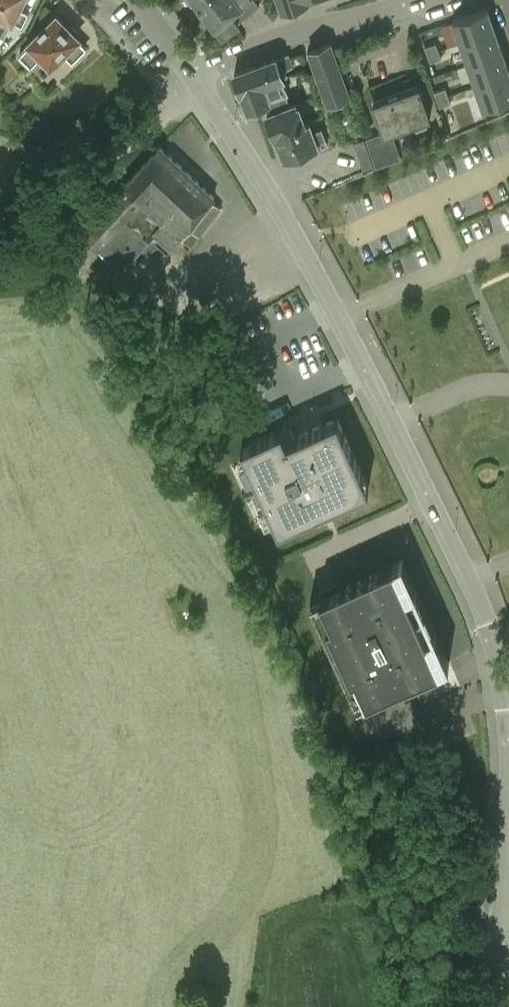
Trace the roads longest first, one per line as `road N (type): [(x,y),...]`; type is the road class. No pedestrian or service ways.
road 1 (tertiary): [(497,660),(471,580),(337,317),(191,72)]
road 2 (tertiary): [(495,1006),(508,760),(497,660)]
road 3 (track): [(0,248),(163,114),(191,72)]
road 4 (residential): [(191,72),(415,0)]

